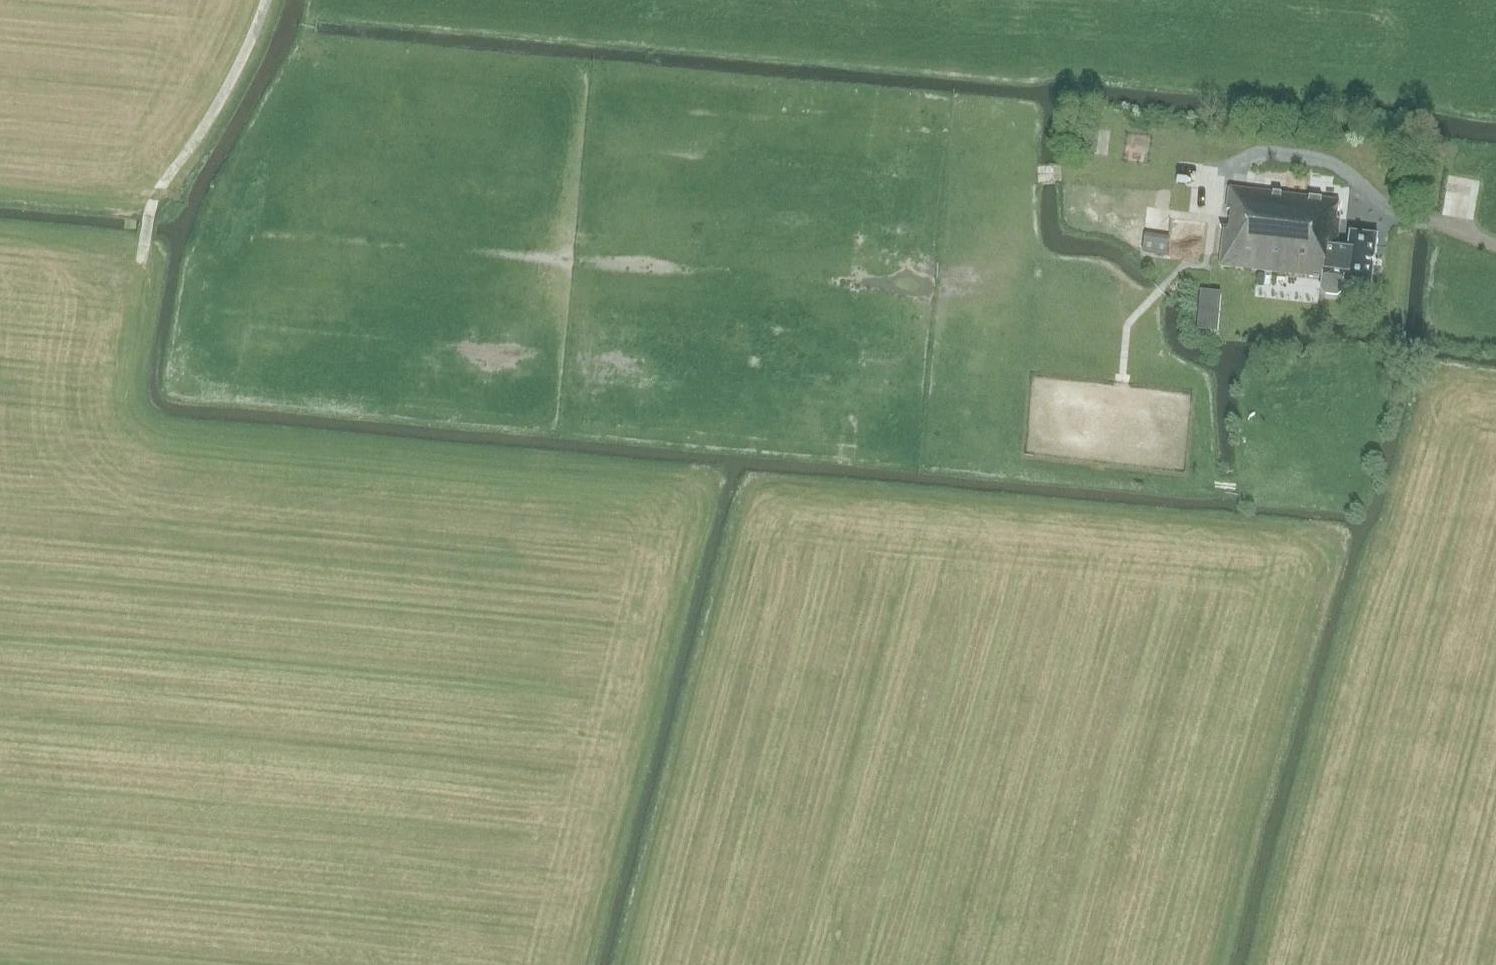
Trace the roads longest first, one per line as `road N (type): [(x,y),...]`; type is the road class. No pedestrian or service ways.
road 1 (track): [(141,263),(152,205),(213,113),(266,0)]

